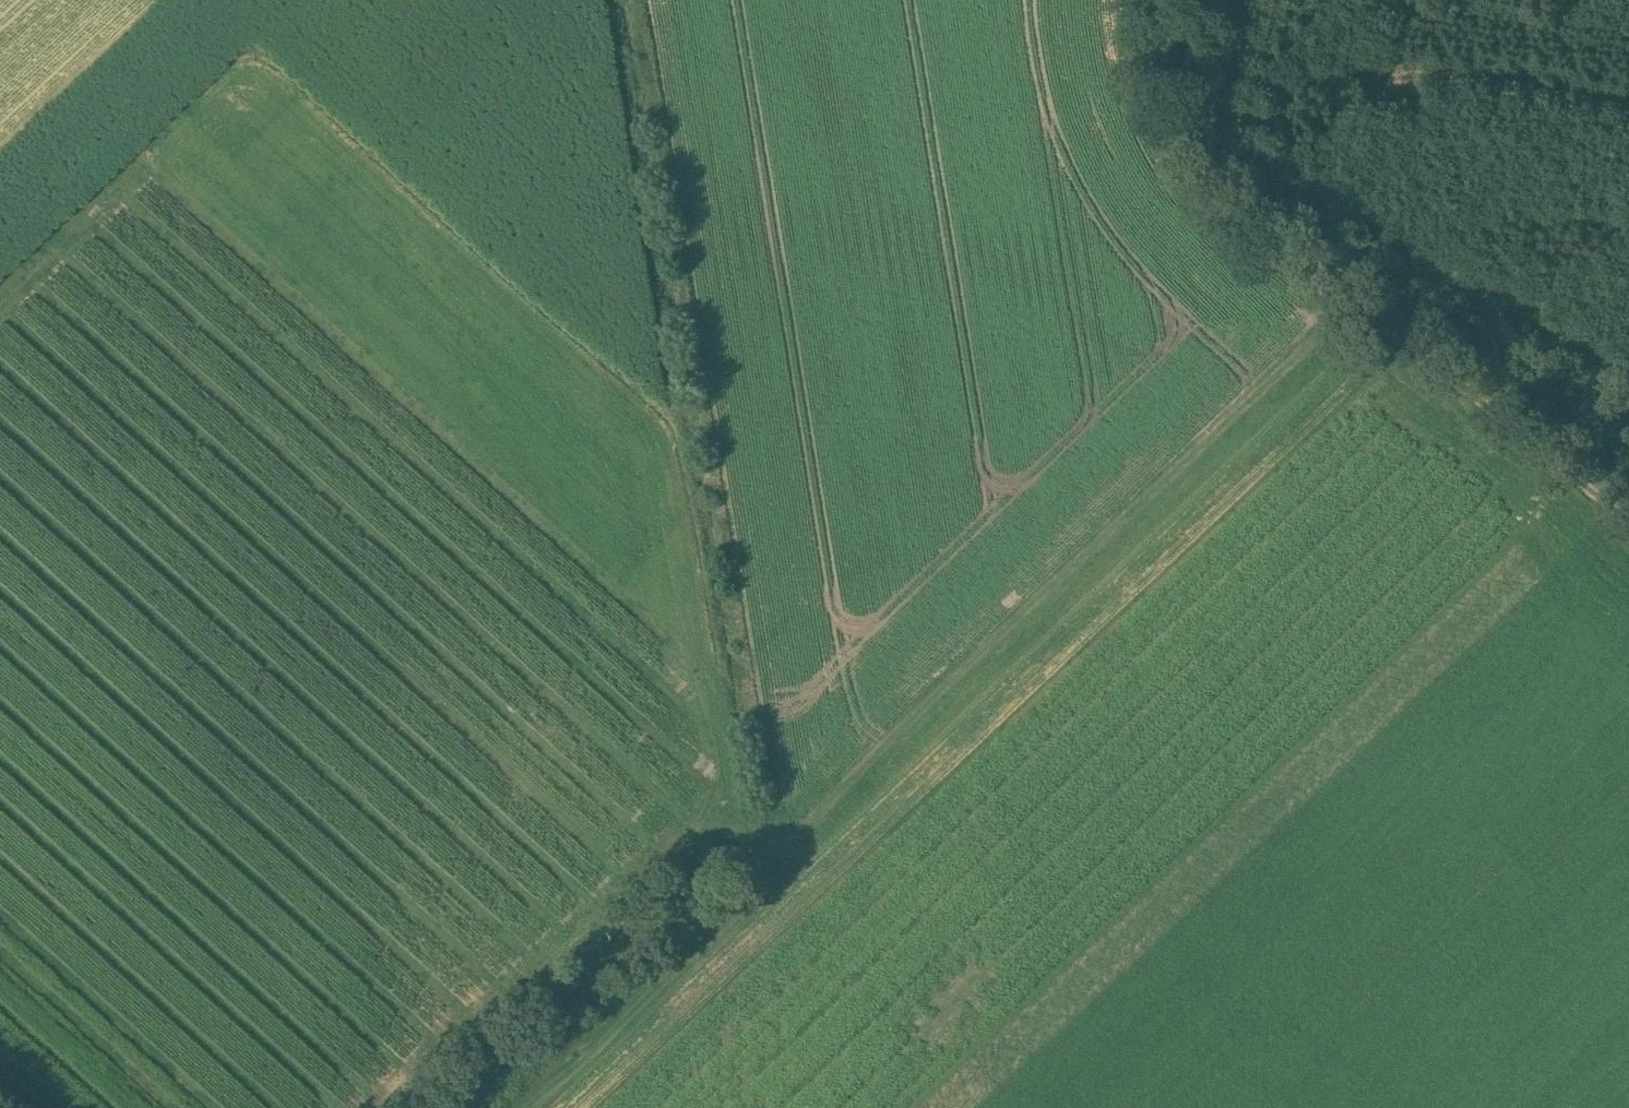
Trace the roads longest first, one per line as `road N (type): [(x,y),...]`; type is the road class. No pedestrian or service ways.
road 1 (track): [(513,1107),(1352,298)]
road 2 (track): [(1145,0),(1143,31),(1172,138),(1234,219),(1352,298)]
road 3 (track): [(1352,298),(1628,517)]

